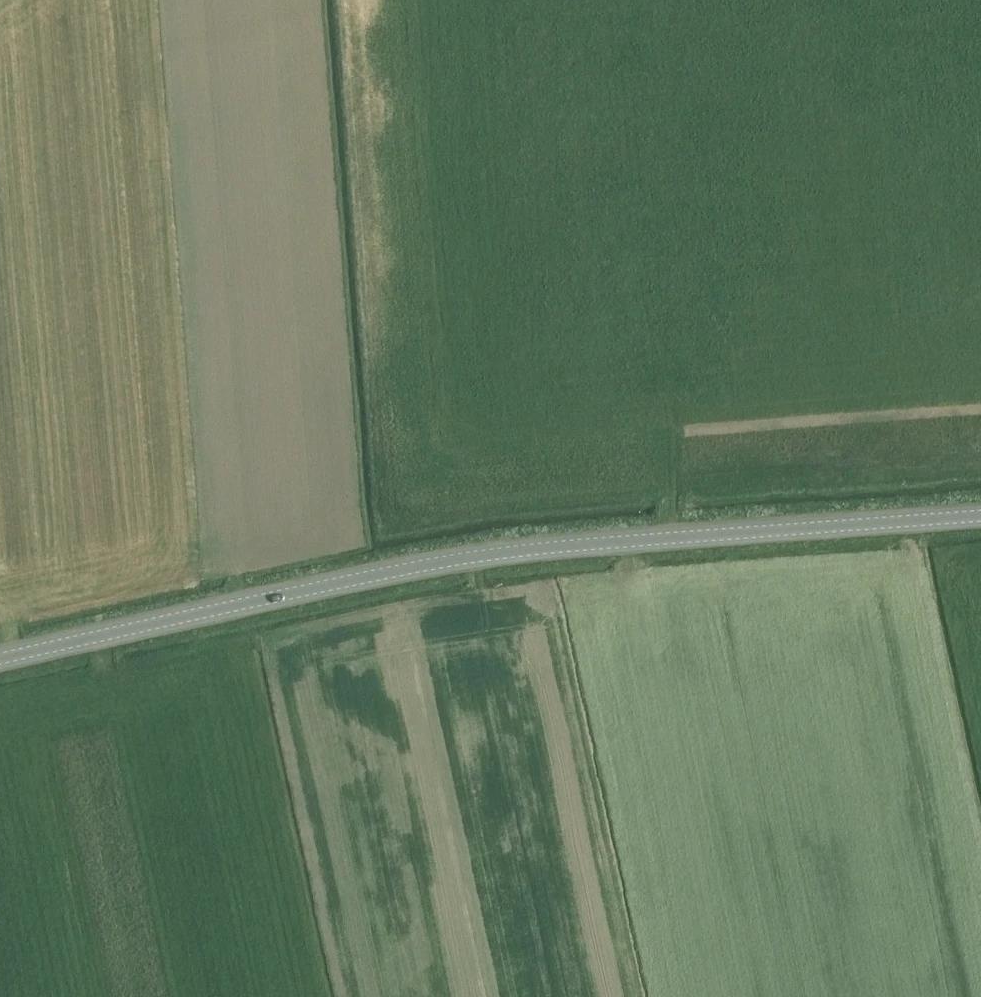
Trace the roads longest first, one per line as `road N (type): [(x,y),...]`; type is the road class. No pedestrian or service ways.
road 1 (tertiary): [(0,654),(267,591),(518,545),(980,511)]

